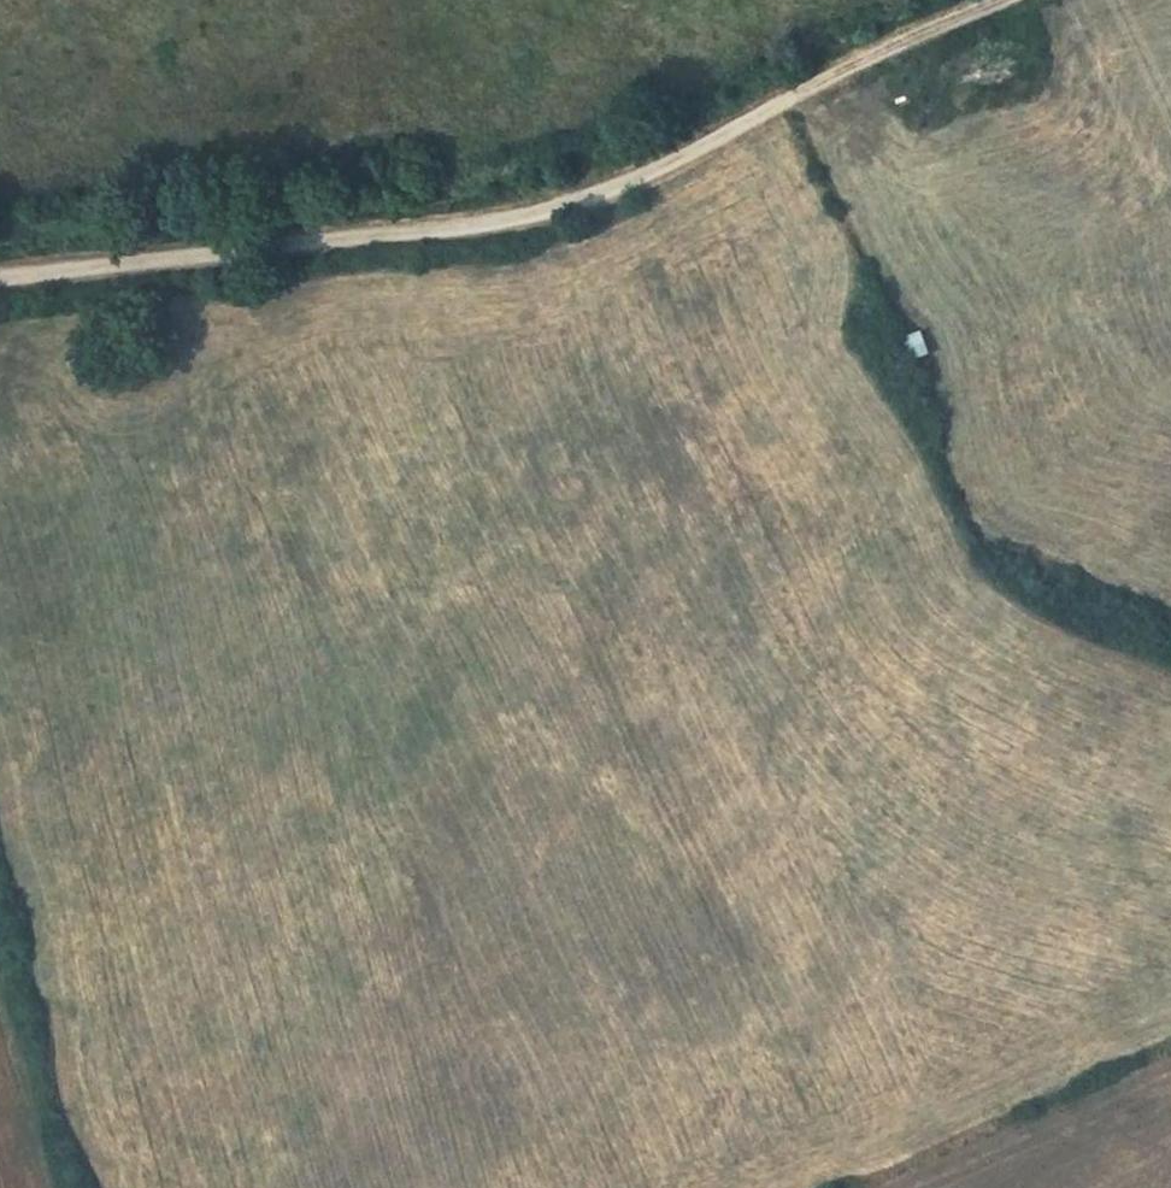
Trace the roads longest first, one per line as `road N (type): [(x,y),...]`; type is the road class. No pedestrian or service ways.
road 1 (track): [(1012,0),(503,229),(0,286)]

